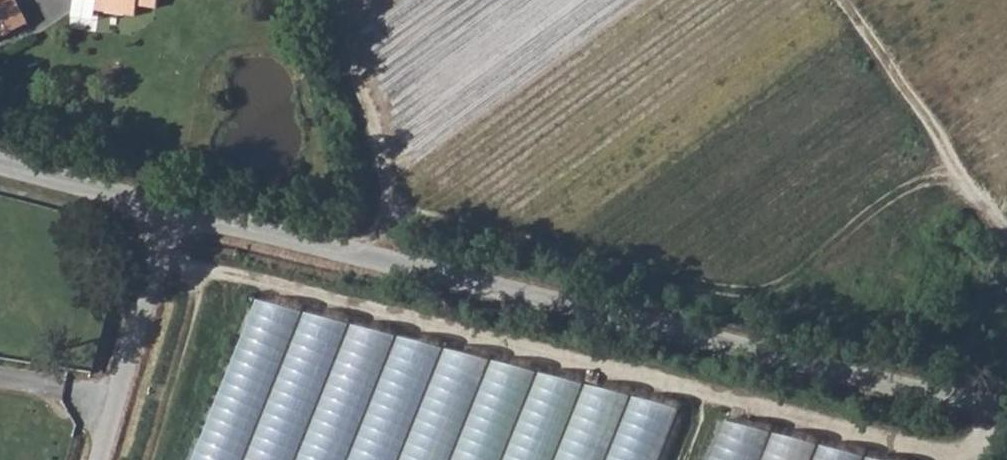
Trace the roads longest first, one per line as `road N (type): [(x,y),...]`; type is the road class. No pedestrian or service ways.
road 1 (unclassified): [(1006,422),(169,215)]
road 2 (unclassified): [(102,459),(169,215)]
road 3 (track): [(1006,225),(902,79)]
road 4 (unclassified): [(169,215),(0,169)]

